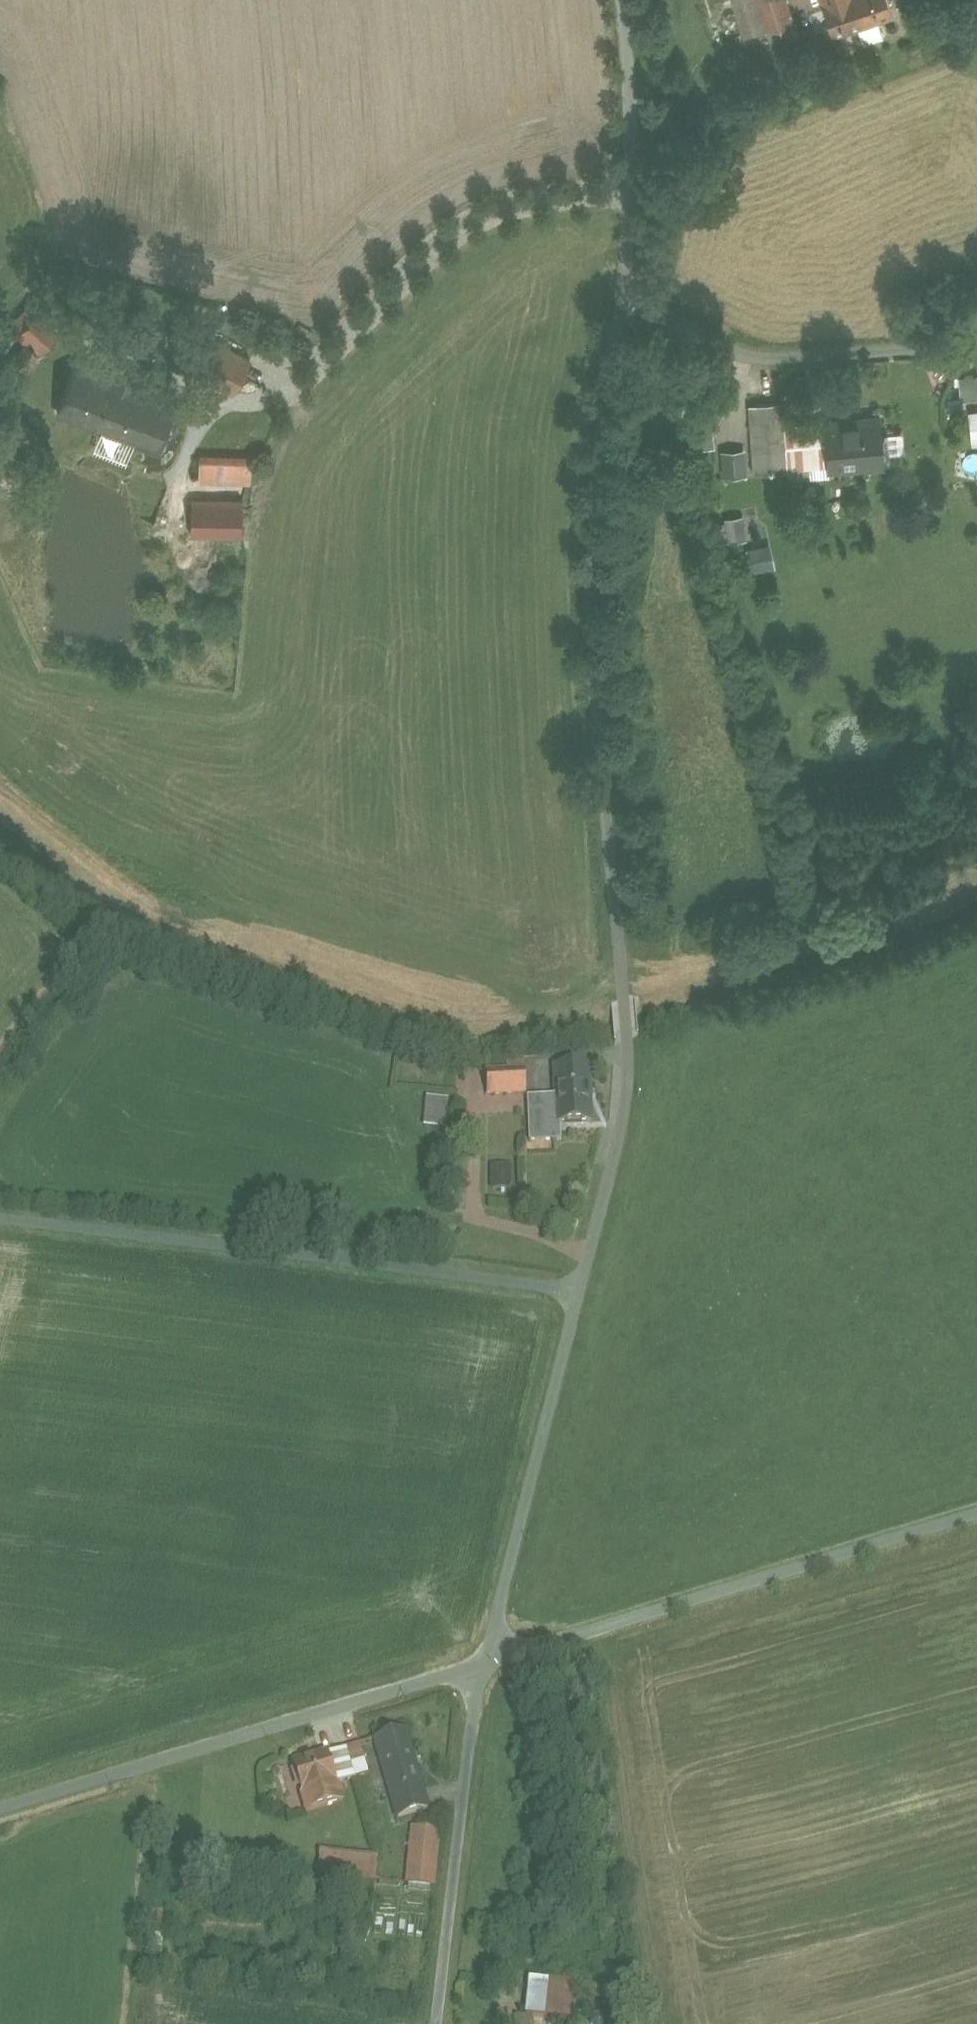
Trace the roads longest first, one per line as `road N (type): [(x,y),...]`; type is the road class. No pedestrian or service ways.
road 1 (residential): [(482,1666),(625,1130),(634,1050),(598,626),(600,470),(637,181),(626,0)]
road 2 (unclassified): [(482,1666),(976,1519)]
road 3 (unclassified): [(0,1812),(482,1666)]
road 4 (residential): [(435,2023),(464,1757),(482,1666)]

